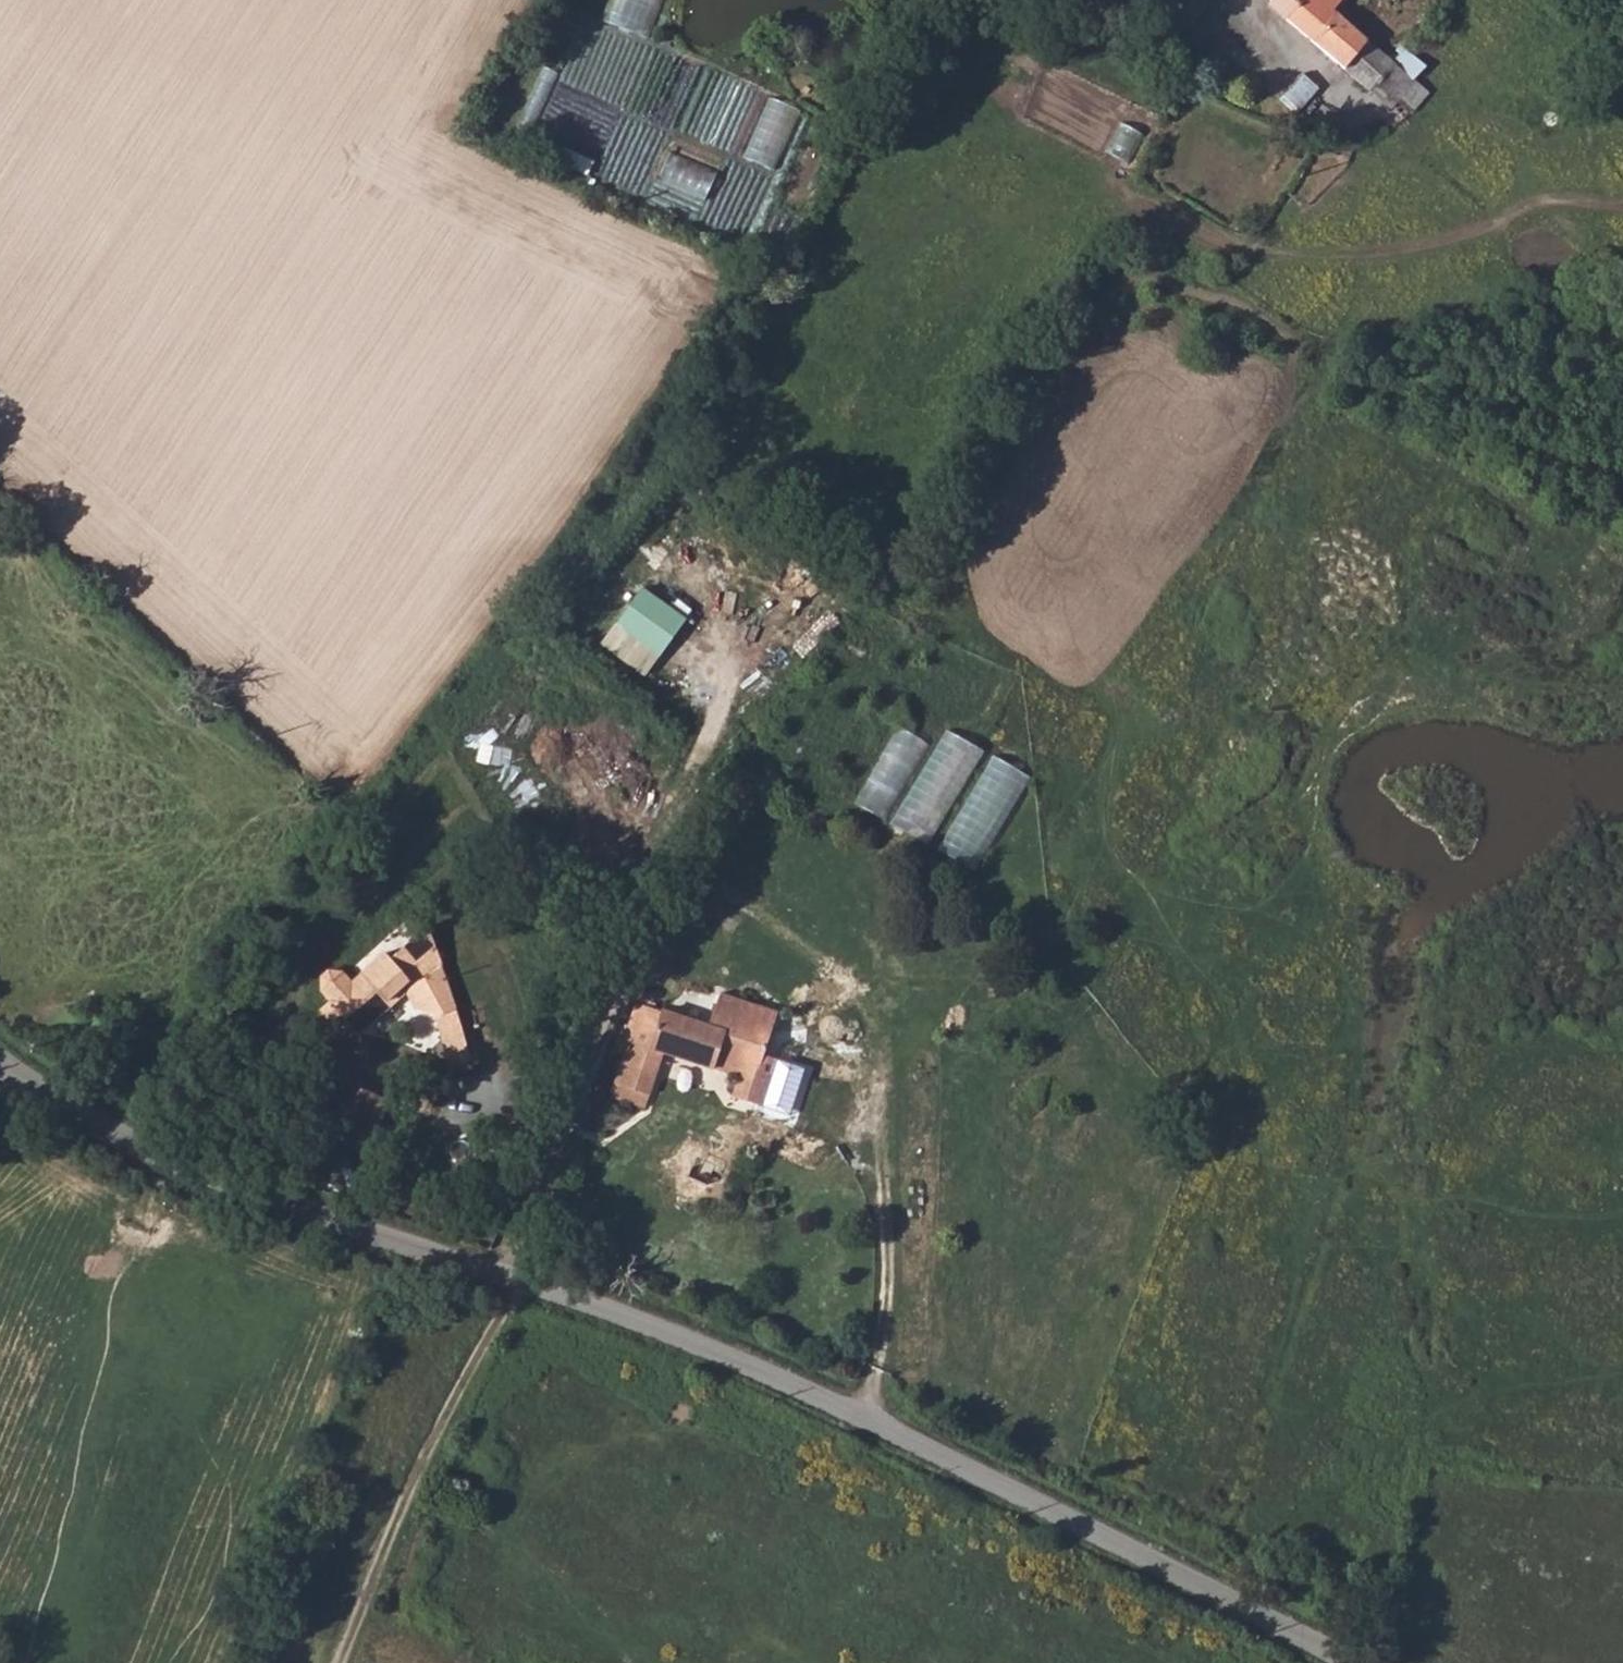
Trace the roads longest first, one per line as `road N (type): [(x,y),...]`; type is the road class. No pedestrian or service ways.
road 1 (unclassified): [(0,1068),(35,1101),(96,1133),(301,1213),(520,1272),(871,1420),(1338,1662)]
road 2 (track): [(520,1272),(406,1501),(344,1662)]

